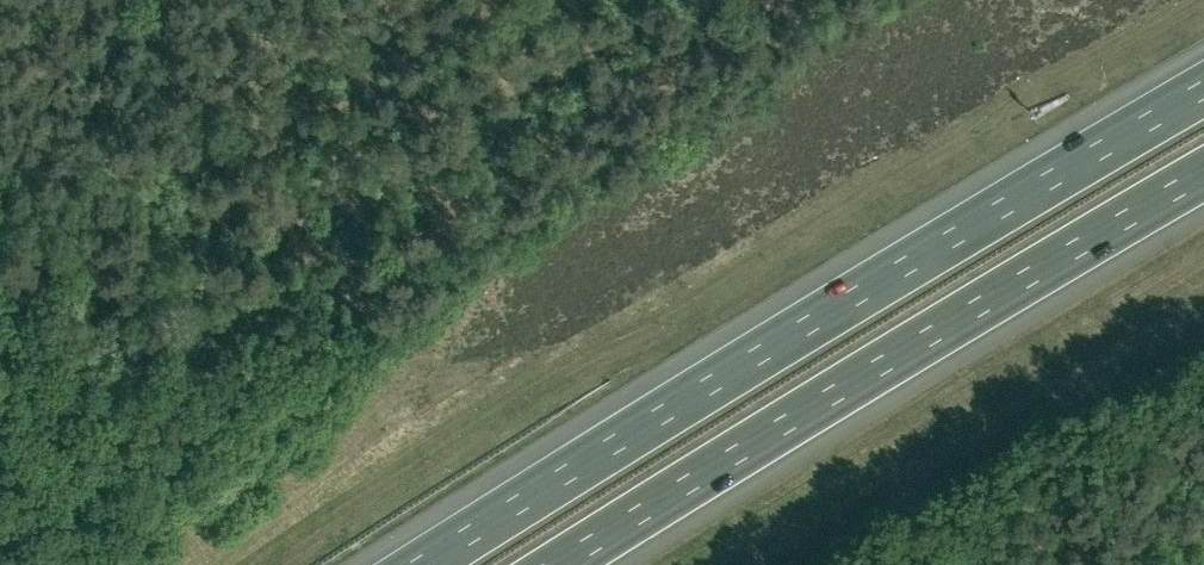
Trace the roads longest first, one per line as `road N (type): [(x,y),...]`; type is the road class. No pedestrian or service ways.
road 1 (motorway): [(1203,89),(422,564)]
road 2 (motorway): [(563,564),(1203,176)]
road 3 (track): [(0,117),(106,0)]

